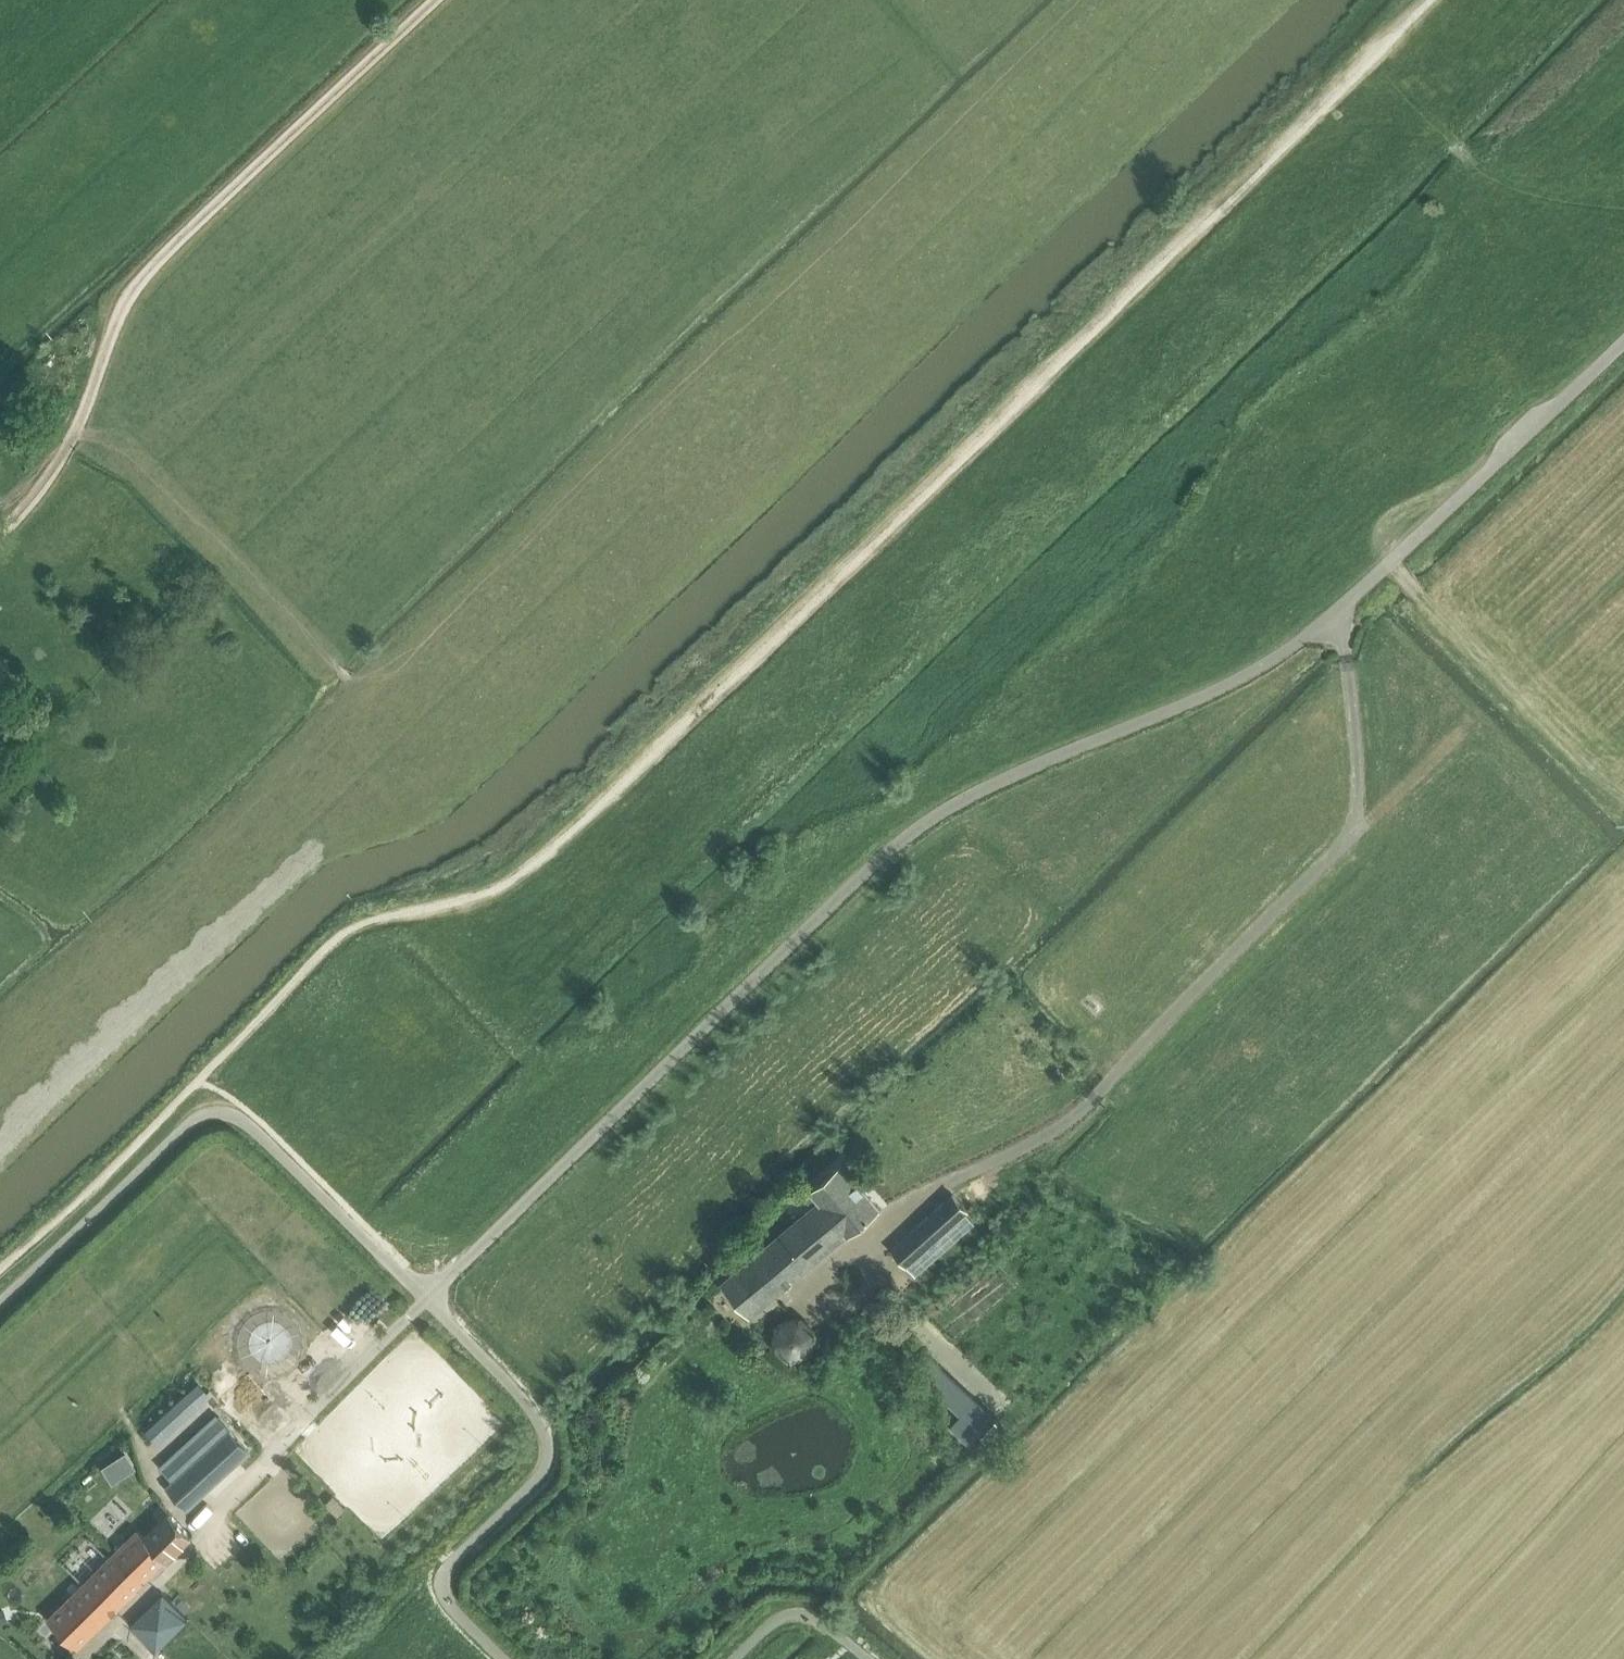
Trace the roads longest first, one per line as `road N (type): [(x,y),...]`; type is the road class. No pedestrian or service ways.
road 1 (unclassified): [(428,1300),(876,859),(992,785),(1200,698),(1308,636),(1623,341)]

